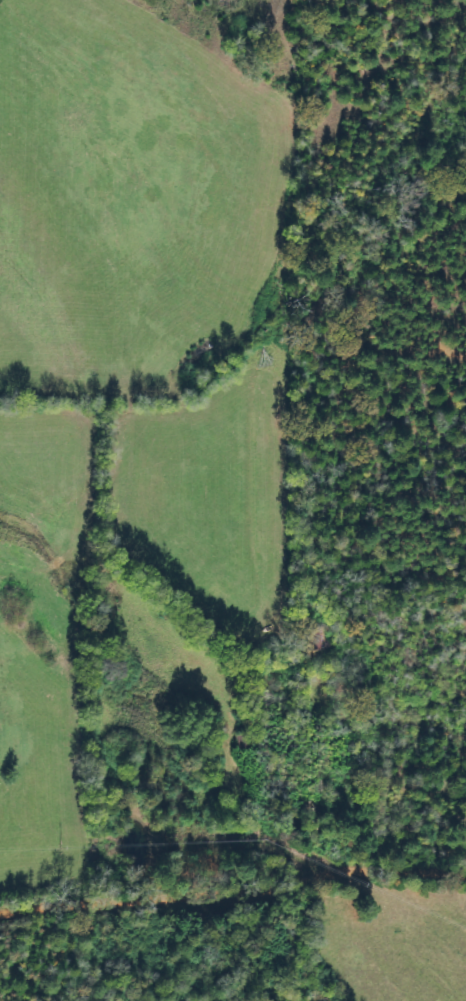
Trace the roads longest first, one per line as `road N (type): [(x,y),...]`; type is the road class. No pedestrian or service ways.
road 1 (residential): [(465,881),(340,875),(233,895),(0,917)]

